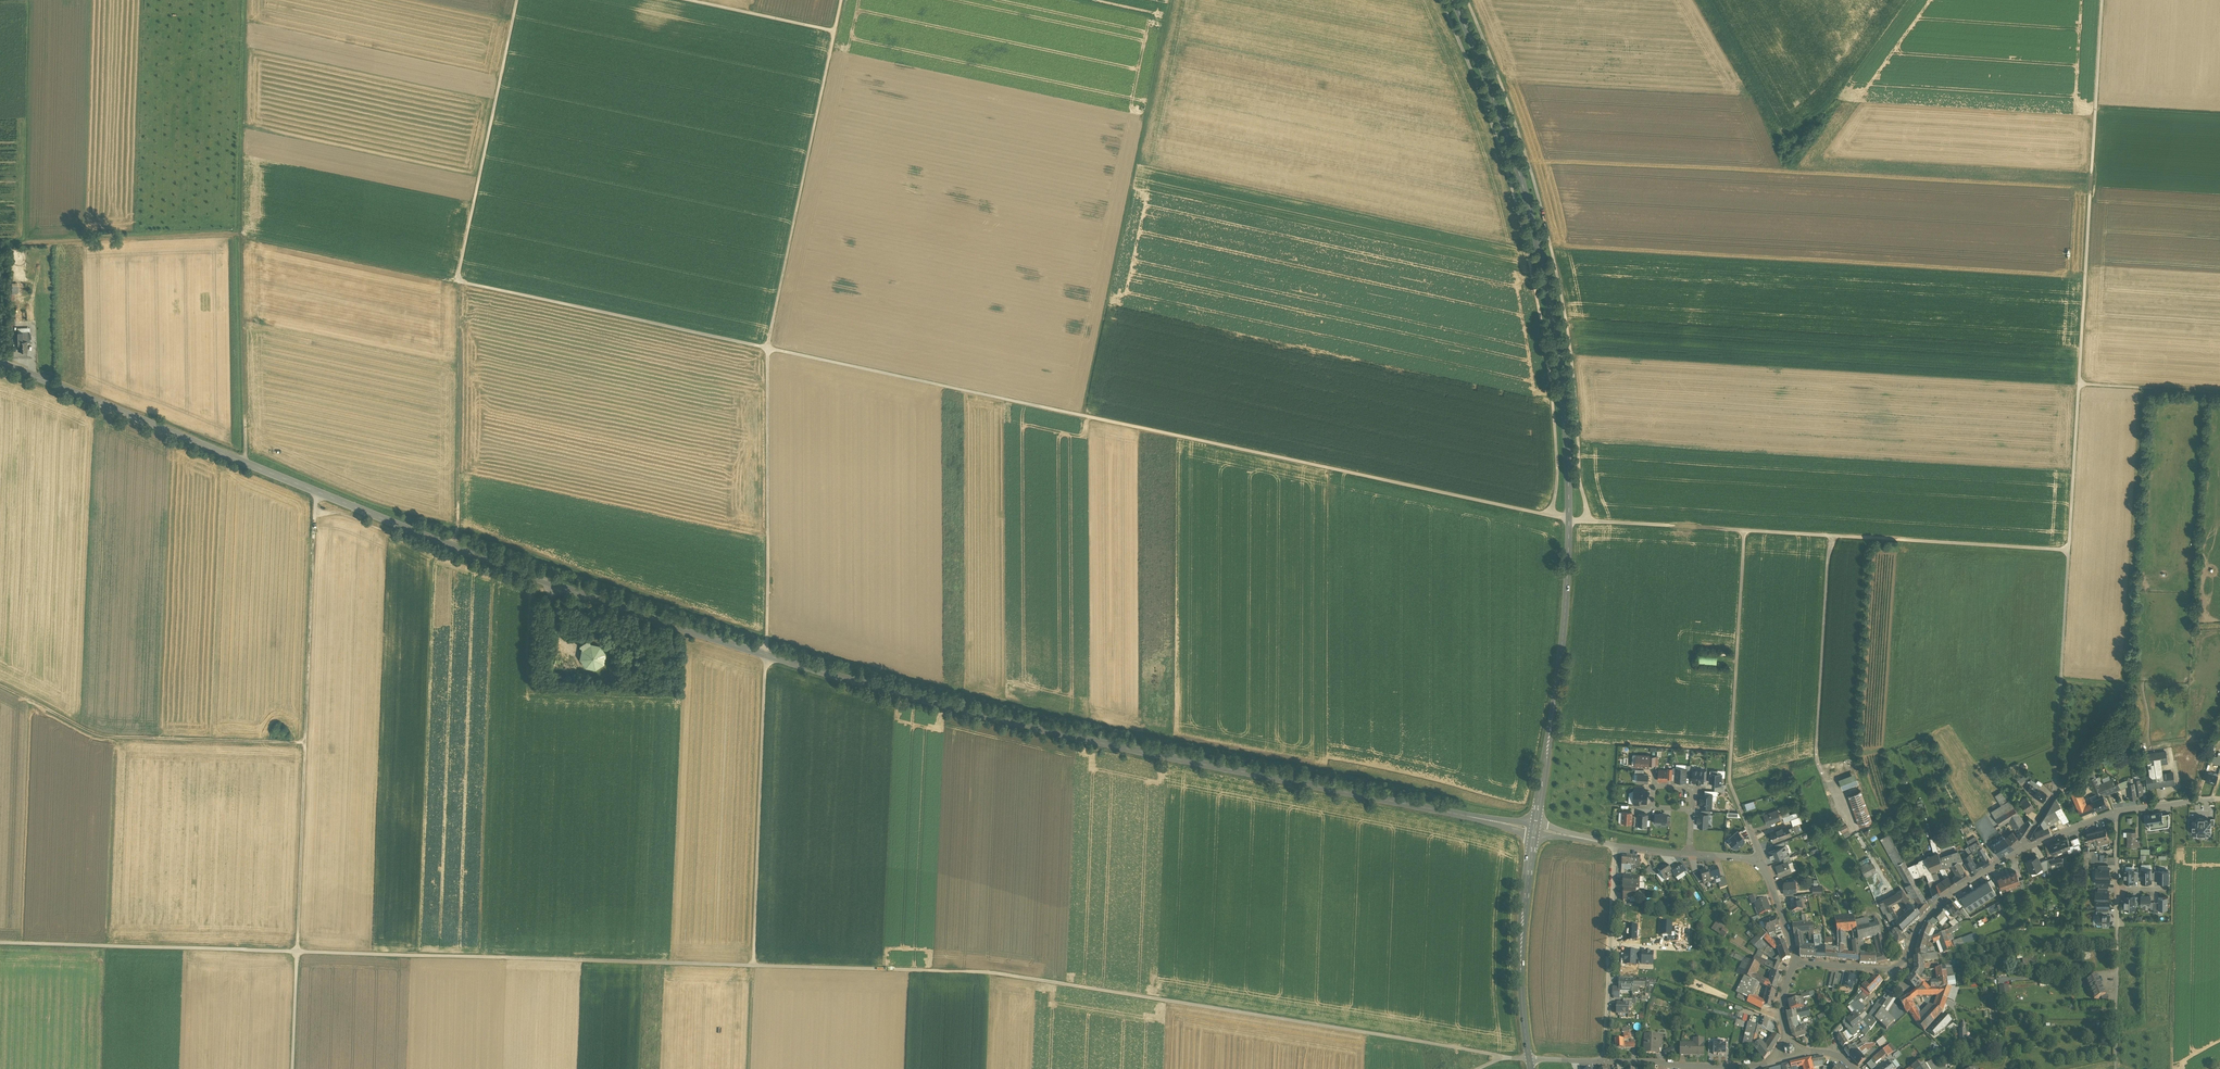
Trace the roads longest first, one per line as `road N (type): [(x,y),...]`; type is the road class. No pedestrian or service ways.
road 1 (track): [(2068,550),(1568,520),(463,283),(517,0)]
road 2 (tertiary): [(0,365),(551,584),(768,657),(1092,742),(1534,829)]
road 3 (track): [(1529,1059),(992,972),(0,945)]
road 4 (track): [(755,1068),(772,595),(768,348),(841,0)]
road 5 (tertiary): [(1534,829),(1566,590),(1564,385),(1520,176),(1454,0)]
road 6 (track): [(2102,0),(2055,791)]
road 7 (track): [(1590,520),(1569,339),(1543,214),(1466,0)]
road 8 (track): [(1441,0),(1496,135),(1528,253),(1552,395),(1551,516)]
road 9 (track): [(247,465),(241,235),(247,0)]
road 10 (track): [(297,952),(320,495)]
road 11 (track): [(457,281),(241,235),(13,245)]
road 12 (track): [(1171,0),(1081,415)]
road 13 (track): [(305,742),(96,735),(0,689)]
road 14 (track): [(1882,821),(1859,756),(1867,538)]
road 15 (residential): [(1797,963),(1901,966),(1921,924),(1948,895),(2023,849)]
road 16 (track): [(459,548),(463,283)]
road 17 (track): [(535,589),(531,690),(683,696)]
road 18 (track): [(1745,531),(1730,782)]
road 19 (track): [(318,525),(344,515),(548,593)]
road 20 (track): [(1829,536),(1817,749),(1827,777)]
road 21 (tertiary): [(1529,1059),(1522,940),(1534,829)]
road 22 (residential): [(1776,1061),(1603,1062)]
road 23 (track): [(834,31),(688,0)]
road 24 (track): [(2079,384),(2219,393)]
road 25 (track): [(2116,1068),(2117,928)]
road 26 (track): [(2096,107),(2219,115)]

